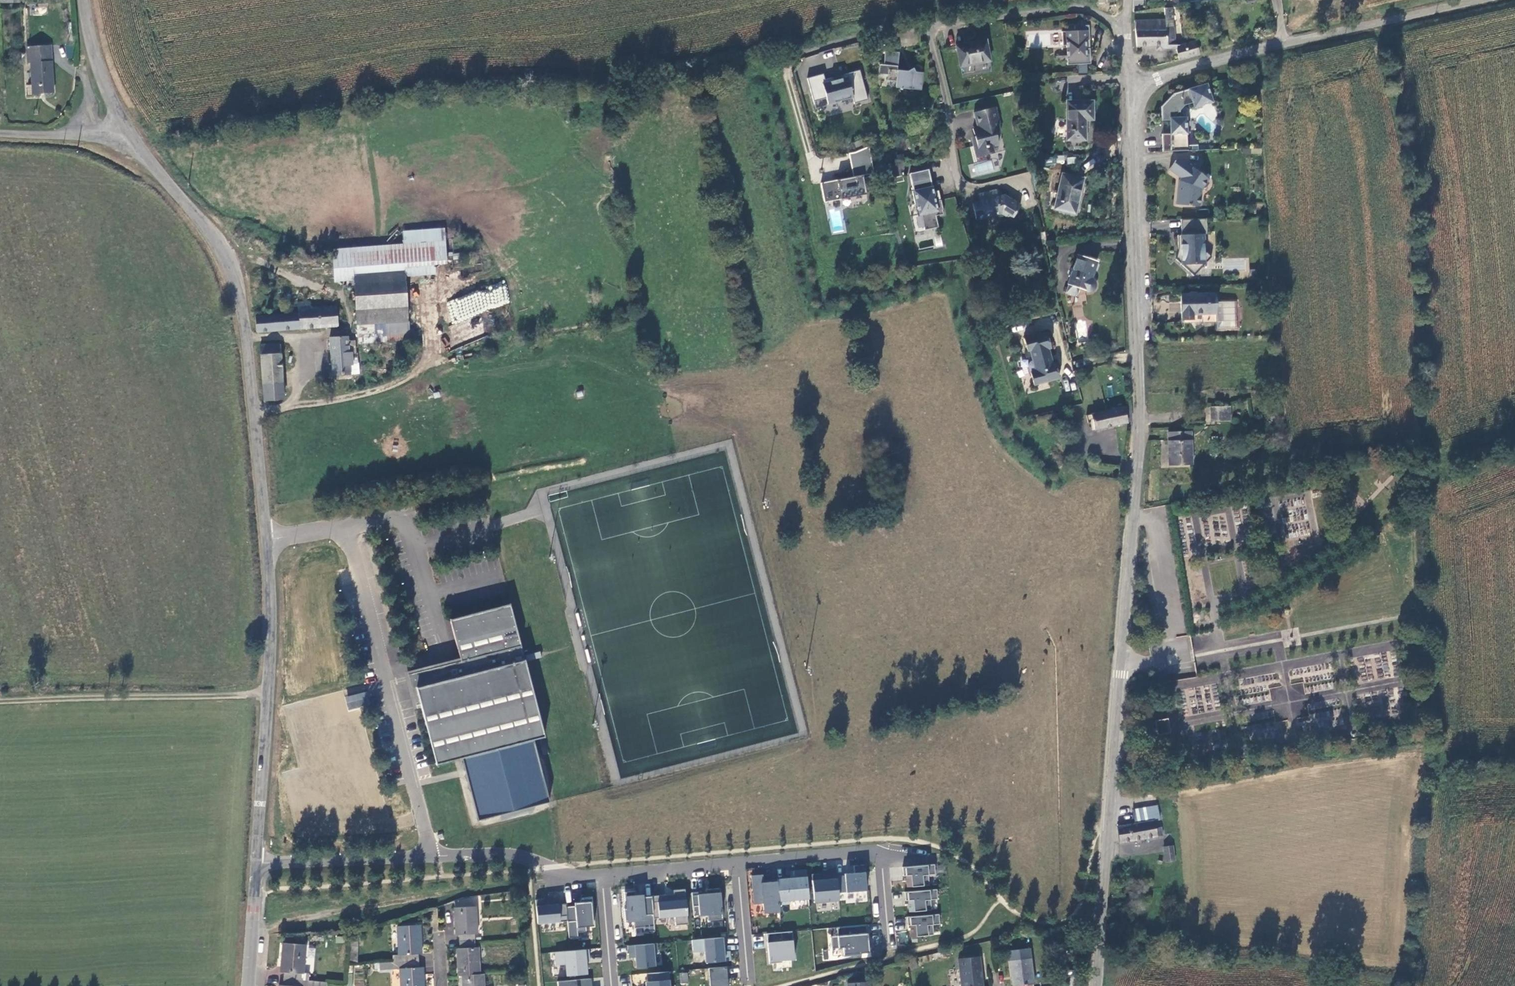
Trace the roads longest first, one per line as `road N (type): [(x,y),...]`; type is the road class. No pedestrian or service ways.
road 1 (residential): [(1096,985),(1138,465),(1131,84)]
road 2 (tertiary): [(257,862),(270,607),(247,337),(222,249),(133,136)]
road 3 (unclassified): [(1131,84),(1471,0)]
road 4 (residential): [(602,875),(567,875),(519,856),(257,862)]
road 5 (track): [(0,703),(267,694)]
road 6 (residential): [(890,958),(881,850),(738,863)]
road 7 (residential): [(807,154),(787,72),(792,57),(930,24)]
road 8 (residential): [(930,24),(1082,7),(1128,33)]
road 9 (residential): [(961,191),(930,24)]
road 10 (tertiary): [(133,136),(97,61),(85,0)]
road 11 (residential): [(738,863),(602,875)]
road 12 (unclassified): [(133,136),(0,132)]
road 13 (tertiary): [(248,985),(257,862)]
road 14 (residential): [(738,863),(748,985)]

